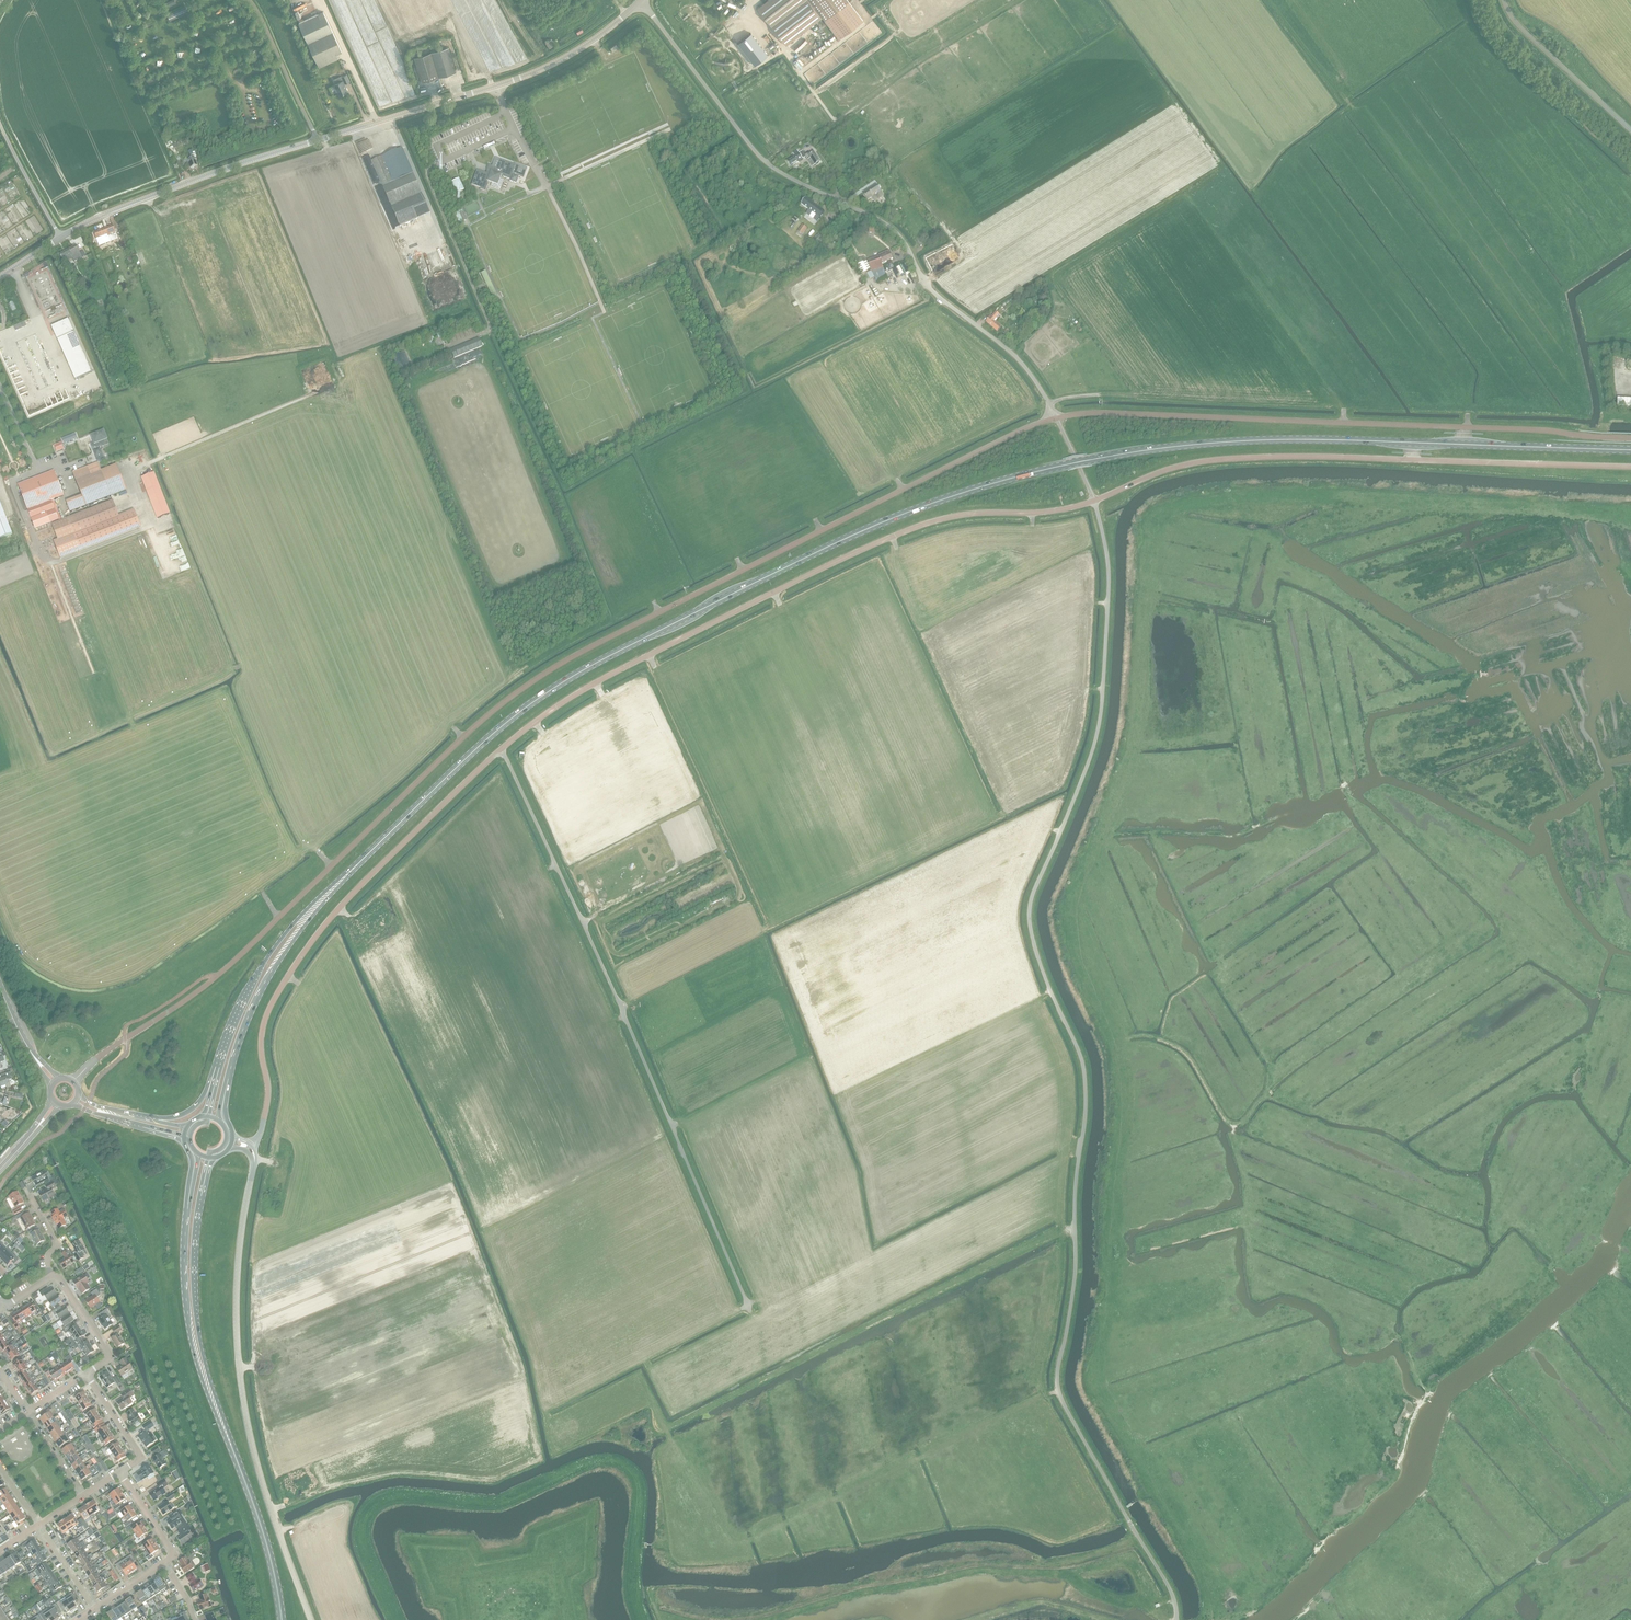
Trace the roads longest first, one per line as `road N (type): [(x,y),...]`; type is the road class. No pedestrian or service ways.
road 1 (primary): [(364,858),(484,741),(571,676),(831,544),(955,495),(1089,460),(1202,443),(1630,449)]
road 2 (unclassified): [(73,1081),(214,978),(490,712),(598,642),(1056,418)]
road 3 (unclassified): [(1176,1619),(1170,1590),(1057,1387),(1075,1278),(1085,1075),(1038,960),(1029,914),(1089,760),(1102,706),(1109,579),(1093,501)]
road 4 (unclassified): [(253,1146),(269,1098),(261,1056),(266,1016),(307,947),(535,721),(892,537),(974,513),(1093,501)]
road 5 (unclassified): [(1056,418),(1013,354),(933,293),(890,228),(766,164),(640,1)]
road 6 (unclassified): [(1056,418),(1172,415),(1630,437)]
road 7 (unclassified): [(1093,501),(1160,471),(1239,457),(1630,467)]
road 8 (unclassified): [(311,1619),(269,1505),(240,1376),(240,1240),(254,1164)]
road 9 (tertiary): [(317,140),(543,68),(640,1)]
road 10 (tertiary): [(60,237),(147,198),(317,140)]
road 11 (primary): [(233,1450),(199,1330),(200,1199)]
road 12 (primary): [(364,858),(272,950),(219,1062)]
road 13 (primary): [(233,1066),(269,976),(364,858)]
road 14 (primary): [(187,1214),(190,1336),(233,1450)]
road 15 (unclassified): [(1630,131),(1527,33),(1504,0)]
road 16 (primary): [(282,1619),(265,1536),(233,1450)]
road 17 (unclassified): [(317,140),(250,0)]
road 18 (unclassified): [(60,237),(0,126)]
road 19 (residential): [(86,1374),(107,1352),(50,1277)]
road 20 (residential): [(119,1472),(138,1453),(86,1374)]

